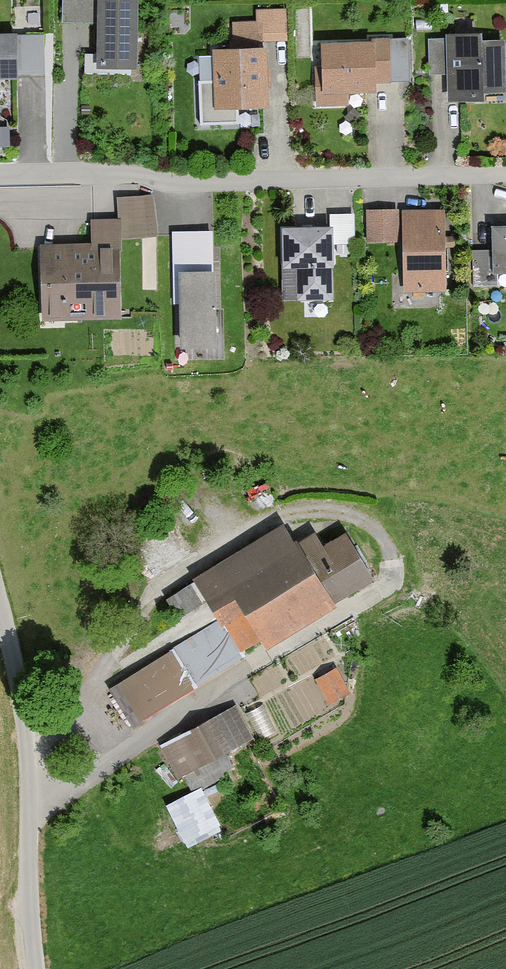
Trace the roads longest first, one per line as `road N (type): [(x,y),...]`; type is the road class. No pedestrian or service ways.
road 1 (residential): [(505,173),(190,183),(126,174),(0,176)]
road 2 (unclassified): [(36,968),(25,732),(0,609)]

